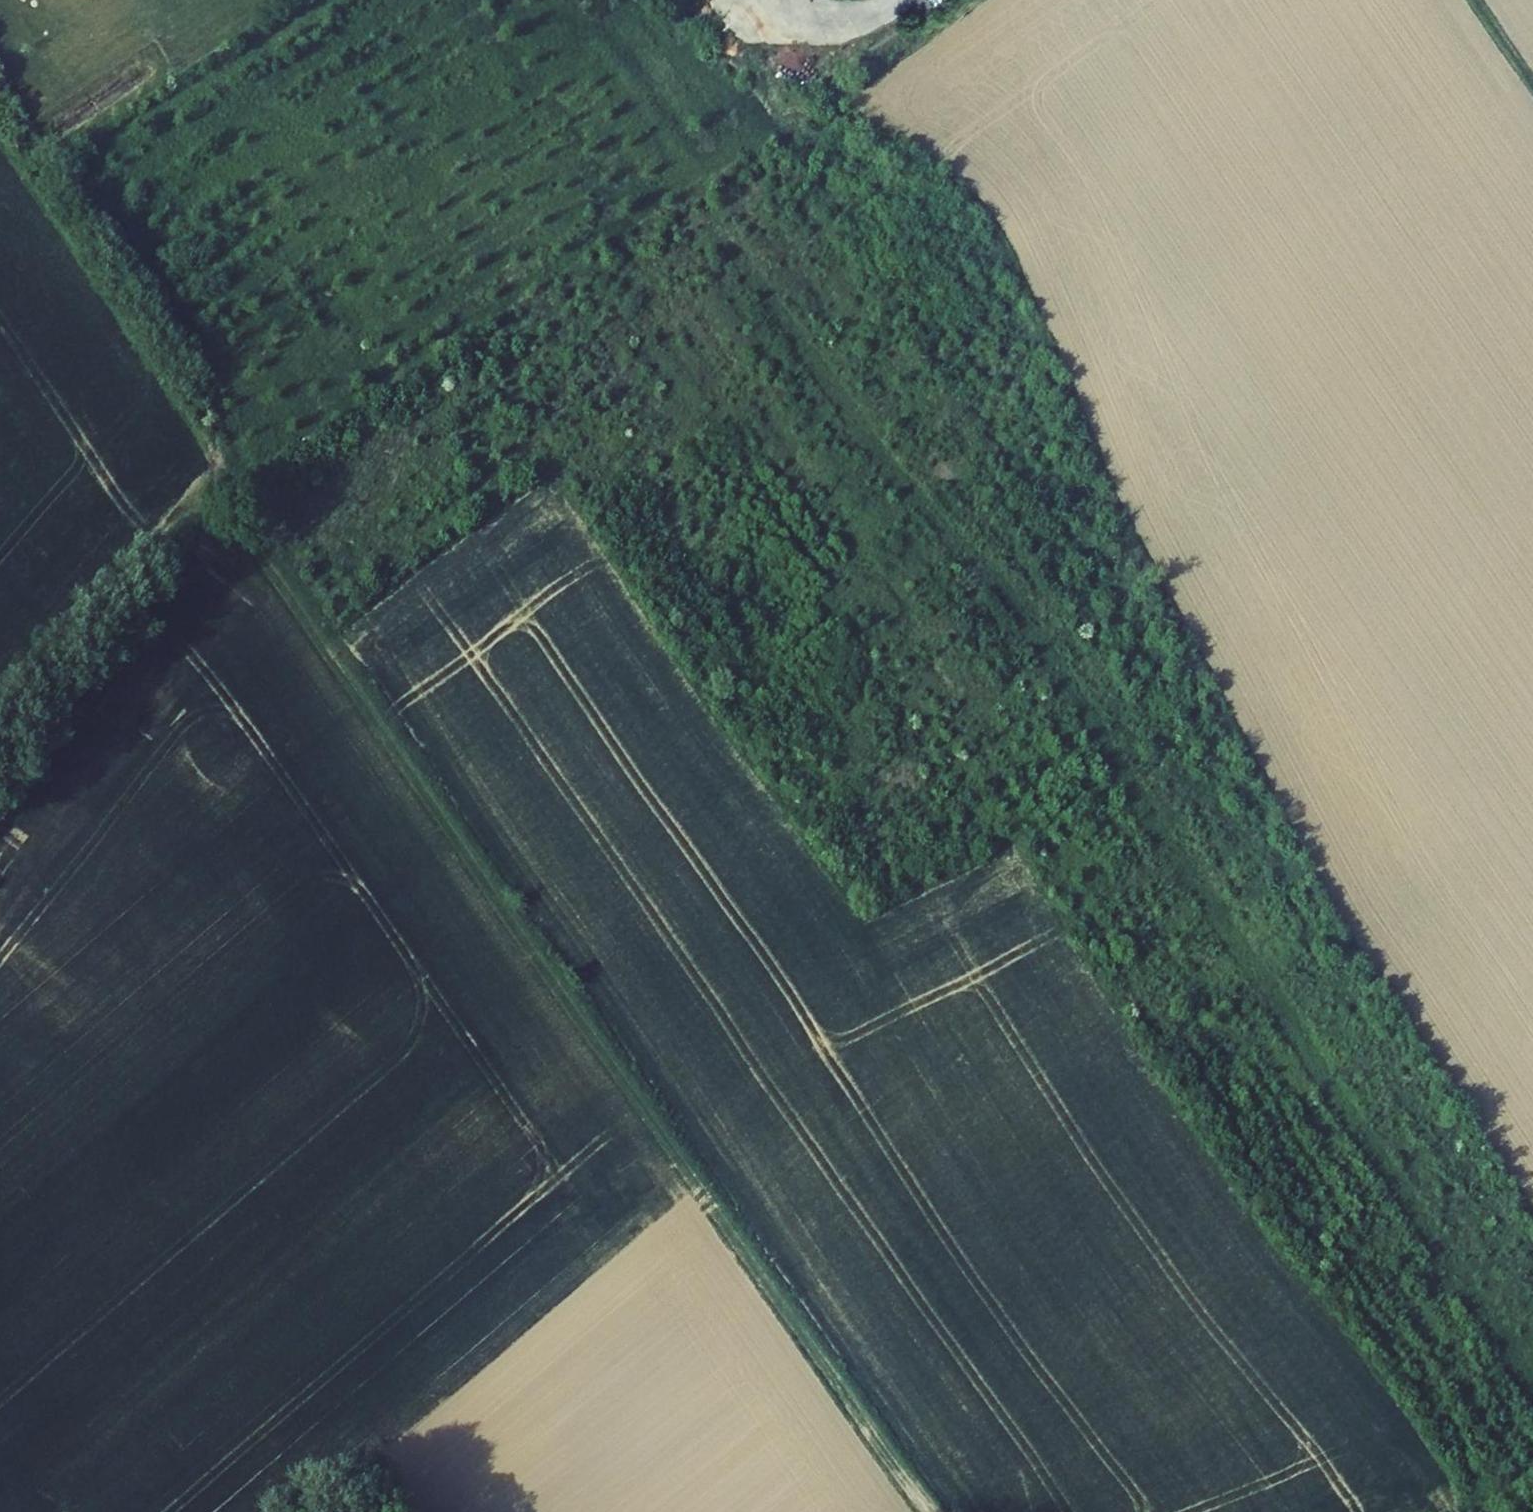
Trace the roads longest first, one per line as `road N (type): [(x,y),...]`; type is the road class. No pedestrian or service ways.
road 1 (track): [(931,1511),(213,513),(191,514),(0,764)]

